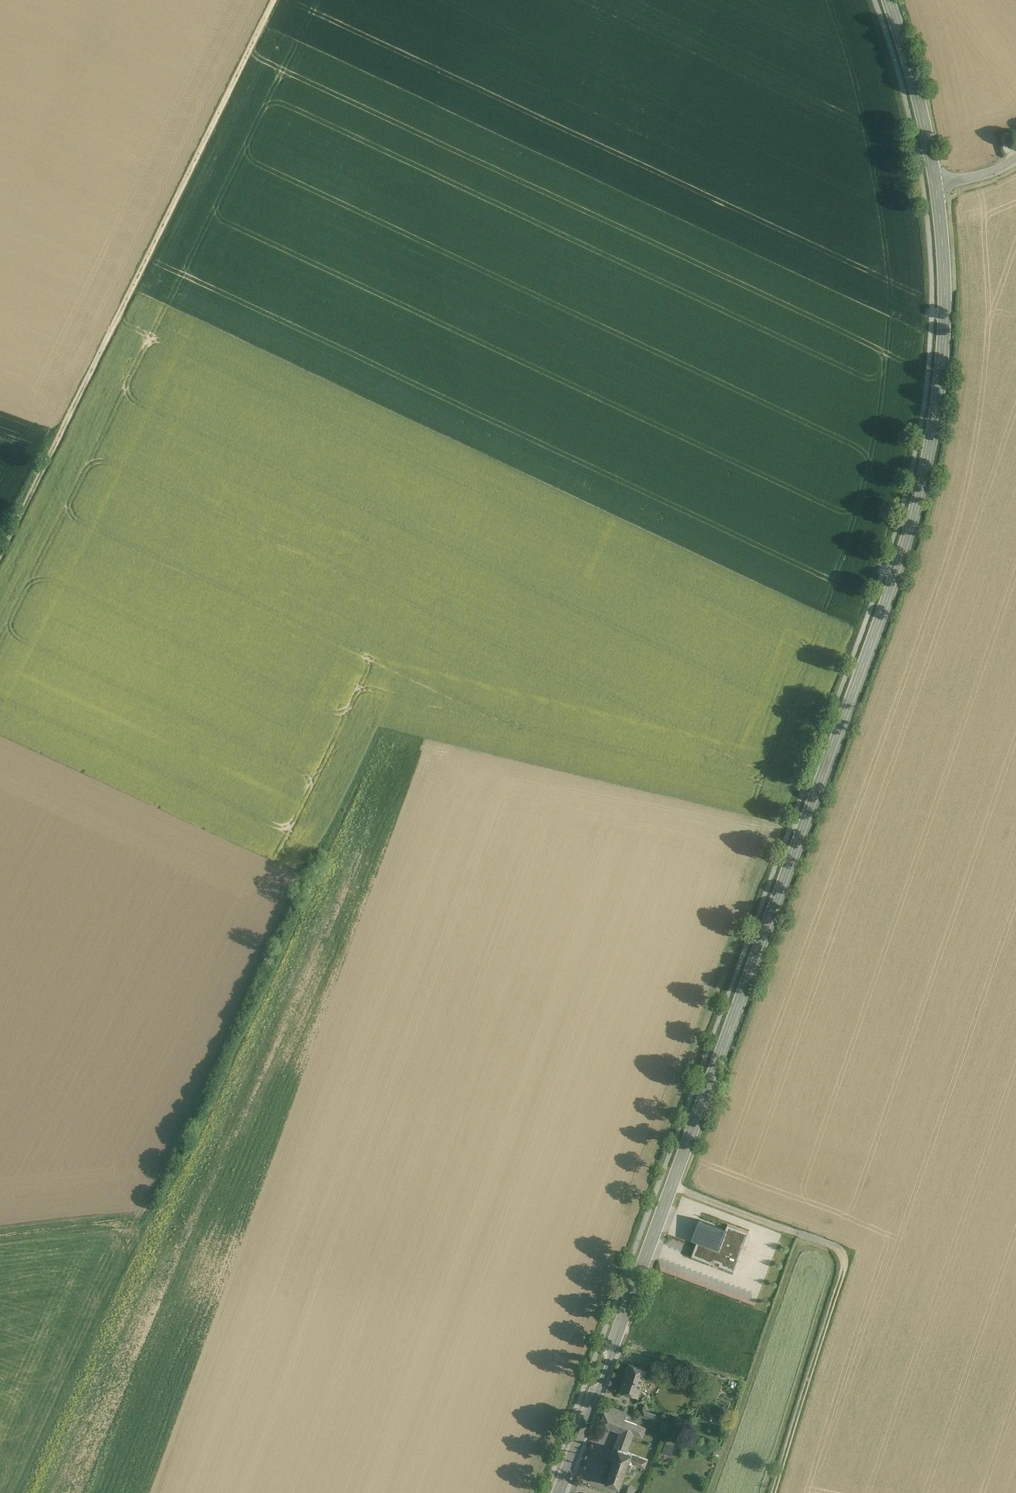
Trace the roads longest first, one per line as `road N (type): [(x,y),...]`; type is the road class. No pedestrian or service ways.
road 1 (tertiary): [(560,1492),(920,512),(945,319),(935,182)]
road 2 (unclassified): [(0,556),(275,0)]
road 3 (track): [(672,1187),(842,1256),(775,1492)]
road 4 (tertiary): [(935,182),(888,0)]

